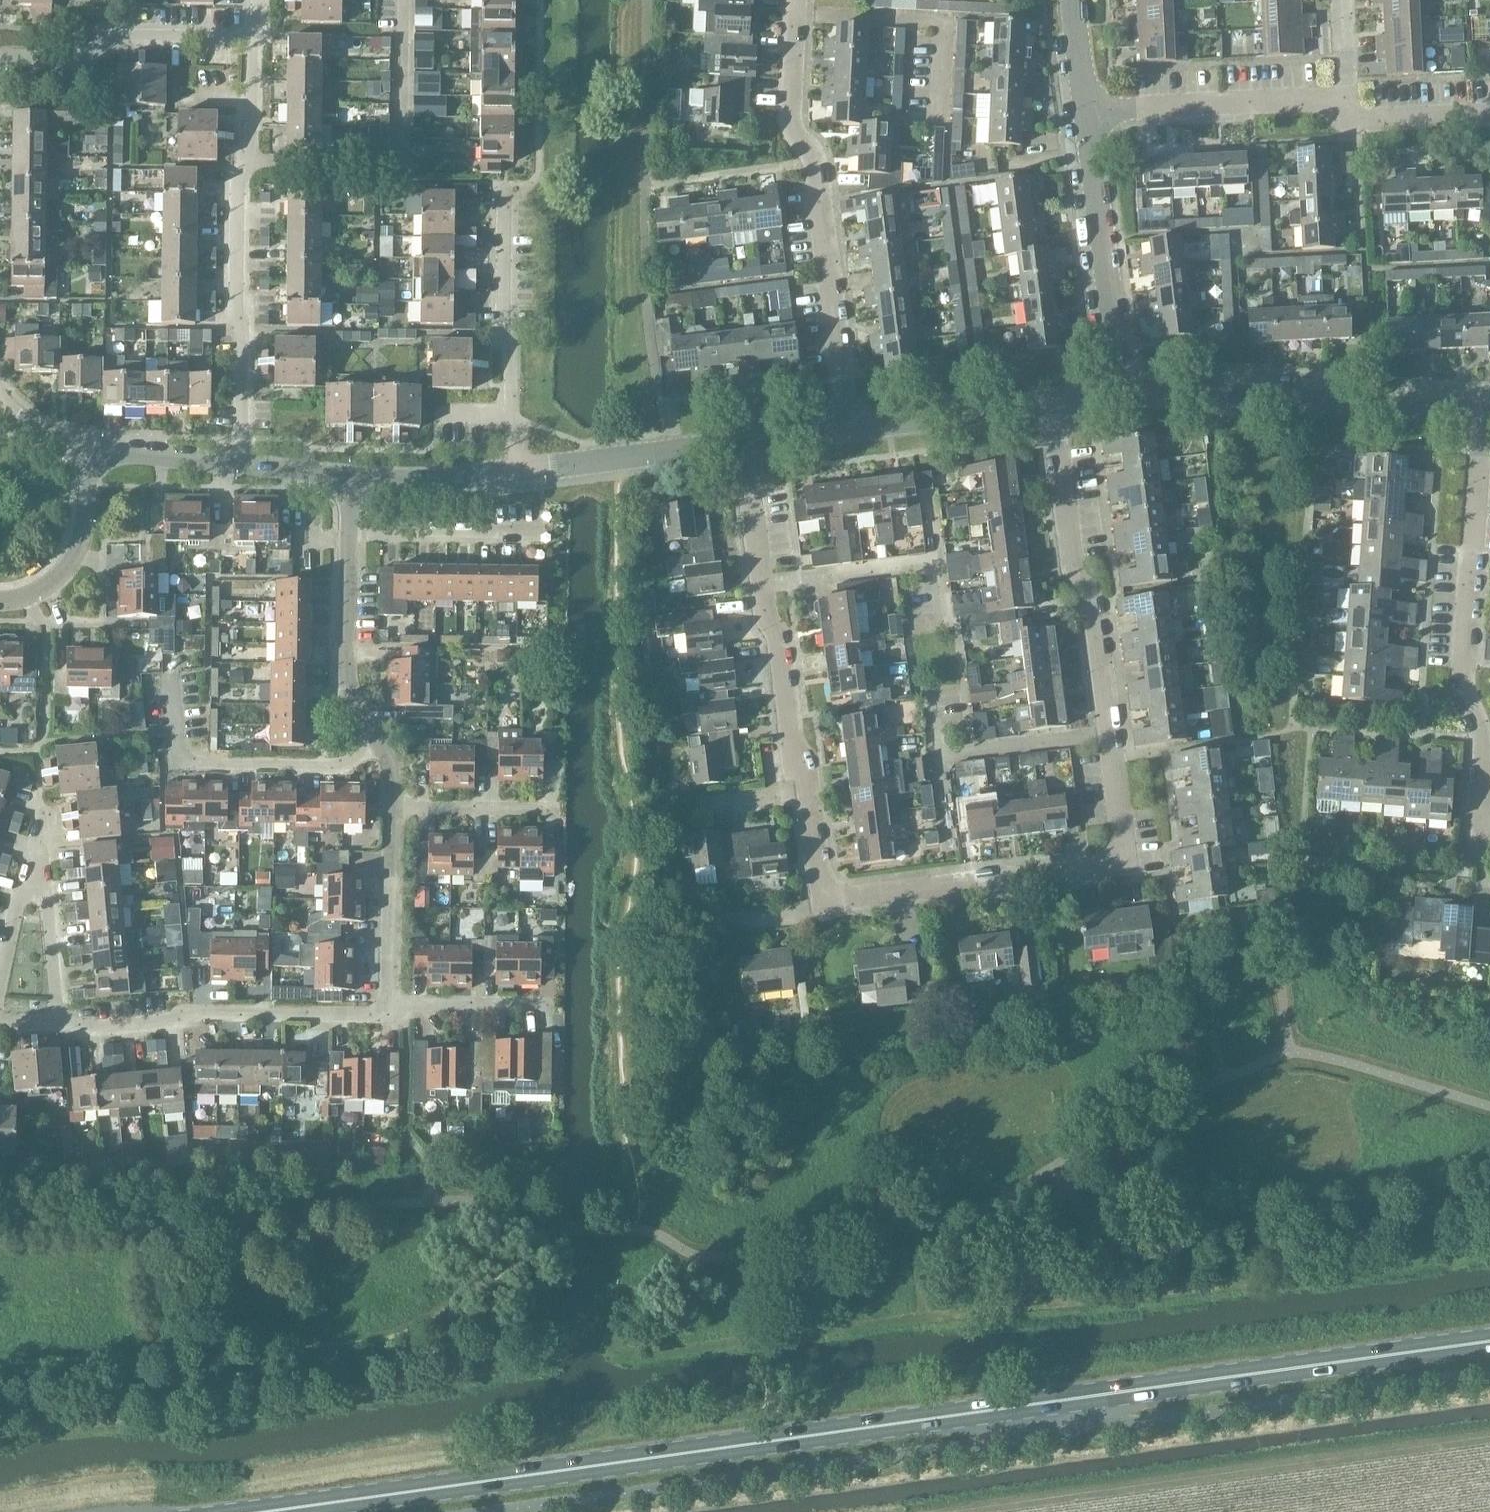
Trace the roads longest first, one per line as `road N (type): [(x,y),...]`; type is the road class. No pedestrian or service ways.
road 1 (primary): [(265,1511),(1489,1342)]
road 2 (residential): [(829,897),(1117,857),(1123,843),(1093,603),(1072,563),(1048,400)]
road 3 (residential): [(829,897),(820,891),(809,791),(791,734),(784,649),(764,607),(744,443)]
road 4 (residential): [(853,426),(819,168),(788,117),(793,0)]
road 5 (residential): [(1489,823),(1480,809),(1481,737),(1462,693),(1482,412)]
road 6 (residential): [(1122,388),(1482,412)]
road 7 (residential): [(60,1018),(95,1027),(202,1012),(371,1014),(389,1002)]
road 8 (residential): [(242,465),(238,174),(250,160)]
road 9 (residential): [(250,160),(398,157),(403,0)]
road 10 (residential): [(172,679),(183,759),(339,764),(379,744)]
road 11 (residential): [(1122,388),(1088,111)]
road 12 (residential): [(517,470),(512,351),(504,334),(506,197)]
road 13 (residential): [(379,744),(351,692),(348,477)]
road 14 (residential): [(0,58),(79,59),(122,36),(258,37)]
road 15 (residential): [(1088,111),(1325,97),(1344,105)]
road 16 (residential): [(60,1018),(47,893),(38,886),(17,899),(0,980)]
road 17 (residential): [(517,470),(744,443)]
road 18 (residential): [(0,601),(46,587),(67,570),(88,518),(96,449)]
road 19 (residential): [(389,1002),(394,805)]
road 20 (residential): [(853,426),(1048,400)]
road 21 (residential): [(517,470),(348,477)]
road 22 (residential): [(394,805),(553,808)]
road 23 (residential): [(389,1002),(547,1005)]
road 24 (residential): [(1489,113),(1377,119),(1344,105)]
road 25 (residential): [(242,465),(96,449)]
road 26 (residential): [(250,160),(258,37)]

